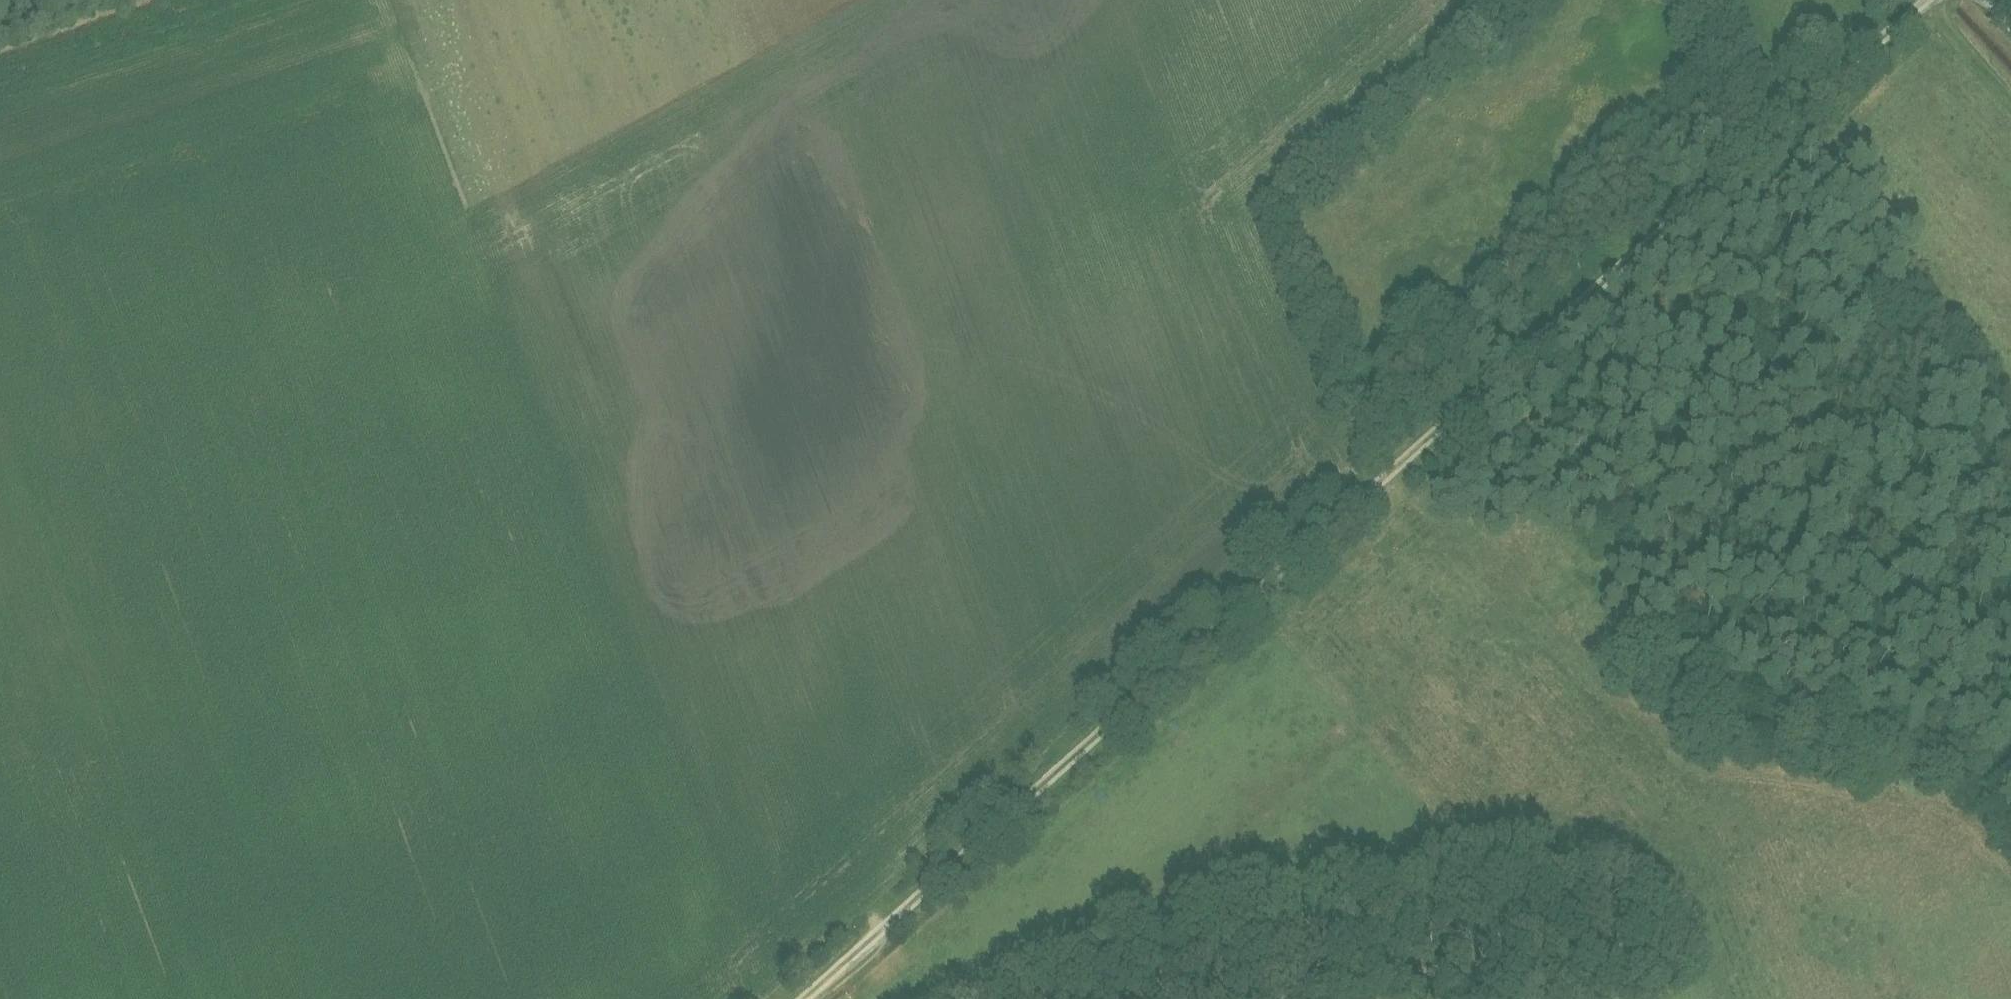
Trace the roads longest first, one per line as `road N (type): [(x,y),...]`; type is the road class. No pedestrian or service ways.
road 1 (track): [(1916,0),(803,998)]

